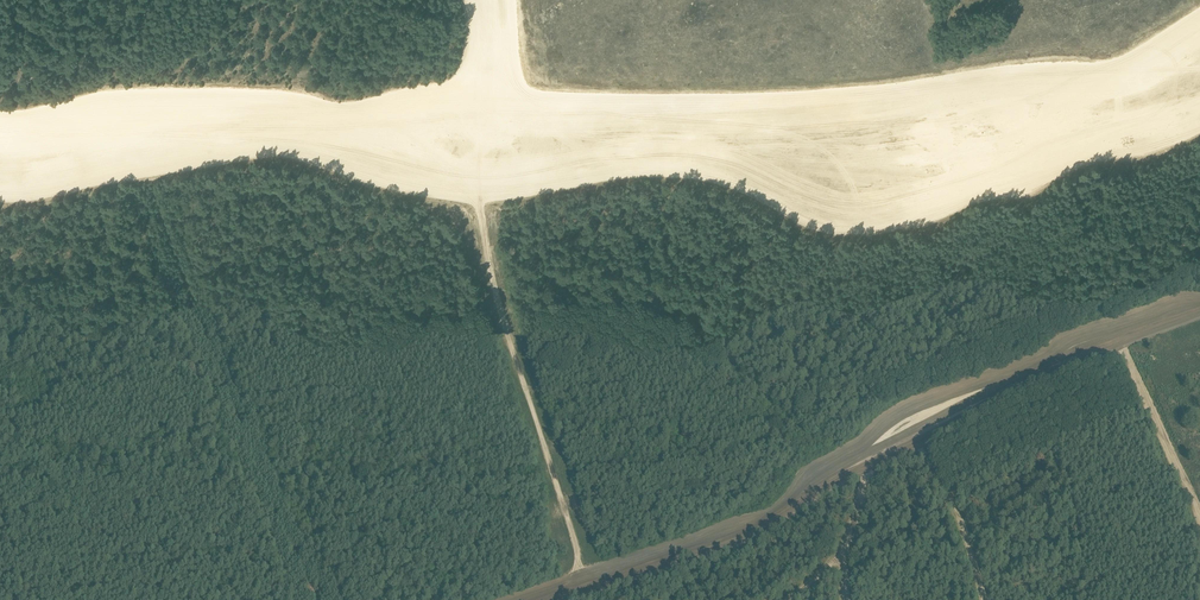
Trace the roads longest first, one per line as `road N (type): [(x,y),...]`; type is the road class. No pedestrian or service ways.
road 1 (track): [(1199,43),(1172,69),(1100,96),(911,118),(346,138),(235,126),(0,153)]
road 2 (track): [(528,599),(746,530),(919,444),(1005,387),(1199,309)]
road 3 (track): [(480,0),(484,251),(576,546),(568,588)]
road 4 (track): [(1117,340),(1199,519)]
road 5 (track): [(983,599),(961,524),(919,444)]
road 6 (track): [(872,464),(844,557),(842,599)]

